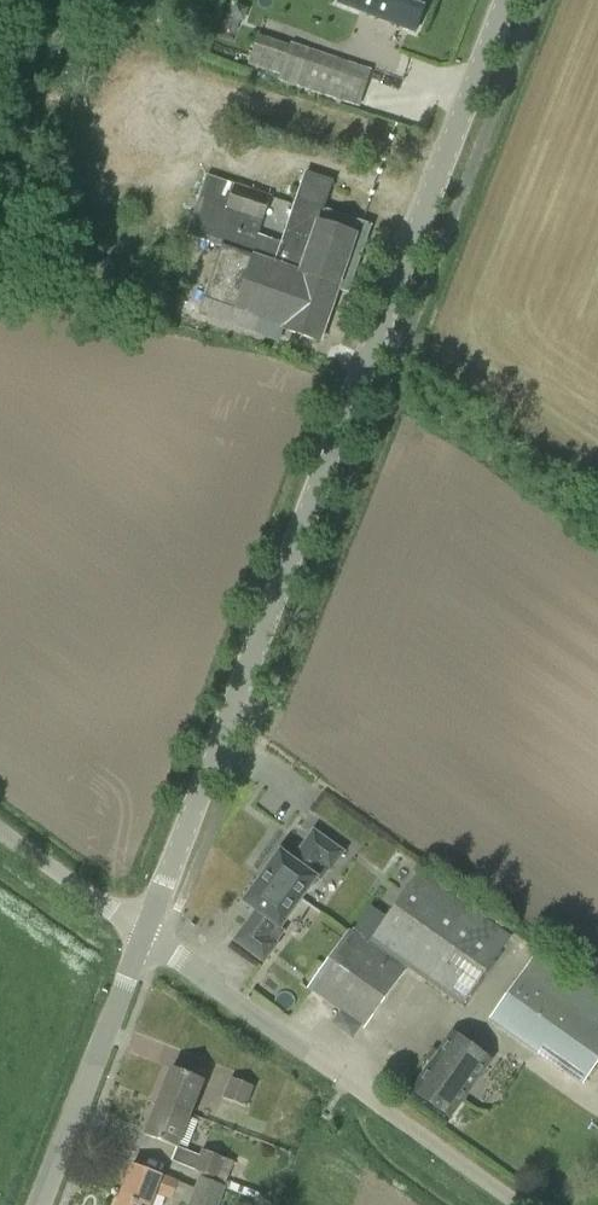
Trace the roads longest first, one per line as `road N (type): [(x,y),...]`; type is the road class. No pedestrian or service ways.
road 1 (tertiary): [(146,932),(501,0)]
road 2 (unclassified): [(508,1204),(146,932)]
road 3 (tertiary): [(33,1204),(146,932)]
road 4 (unclassified): [(146,932),(0,827)]

